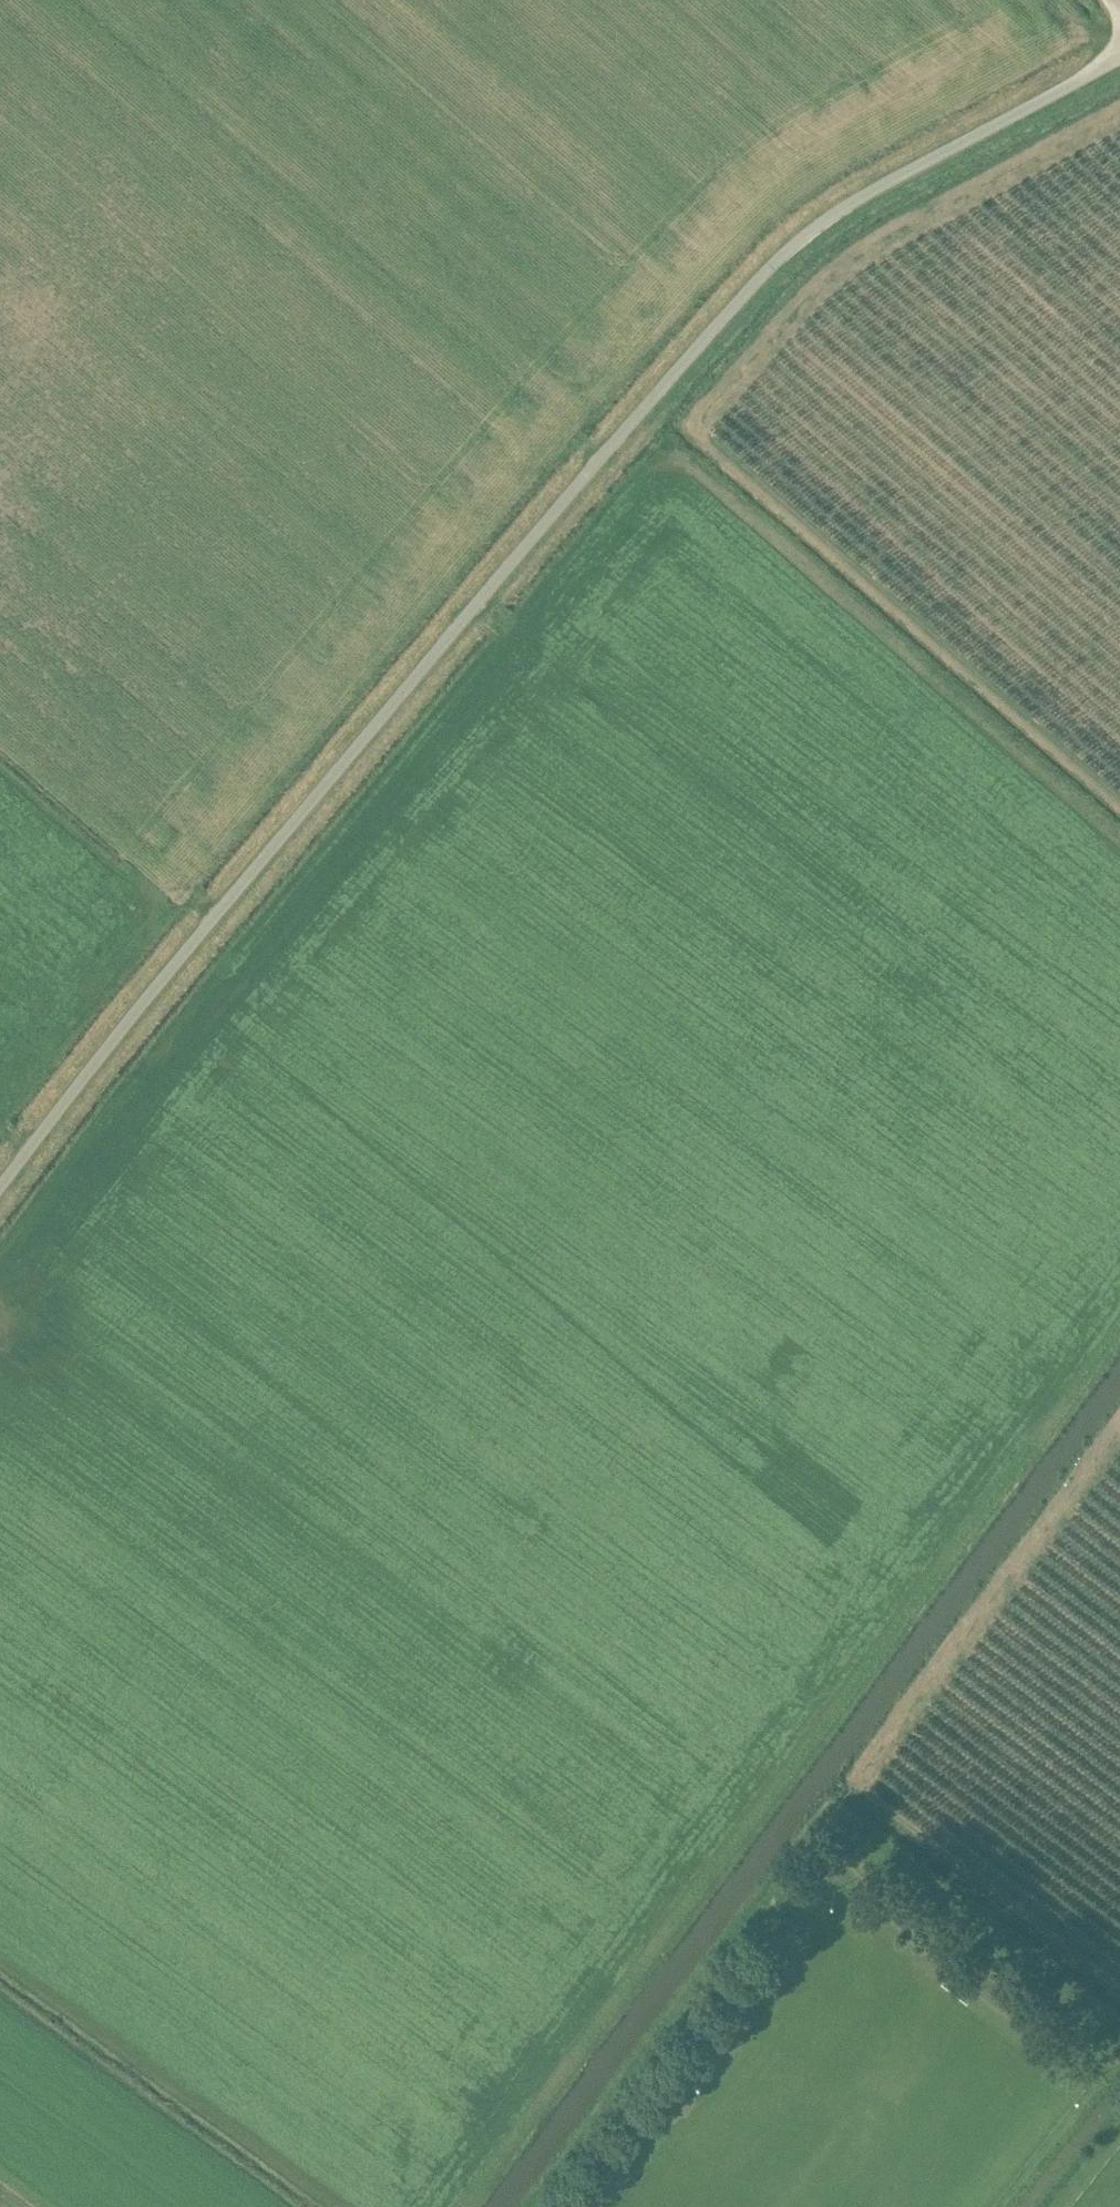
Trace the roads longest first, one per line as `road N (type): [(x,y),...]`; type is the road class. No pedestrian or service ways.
road 1 (unclassified): [(0,1192),(432,662),(761,277),(819,223),(1119,48)]

